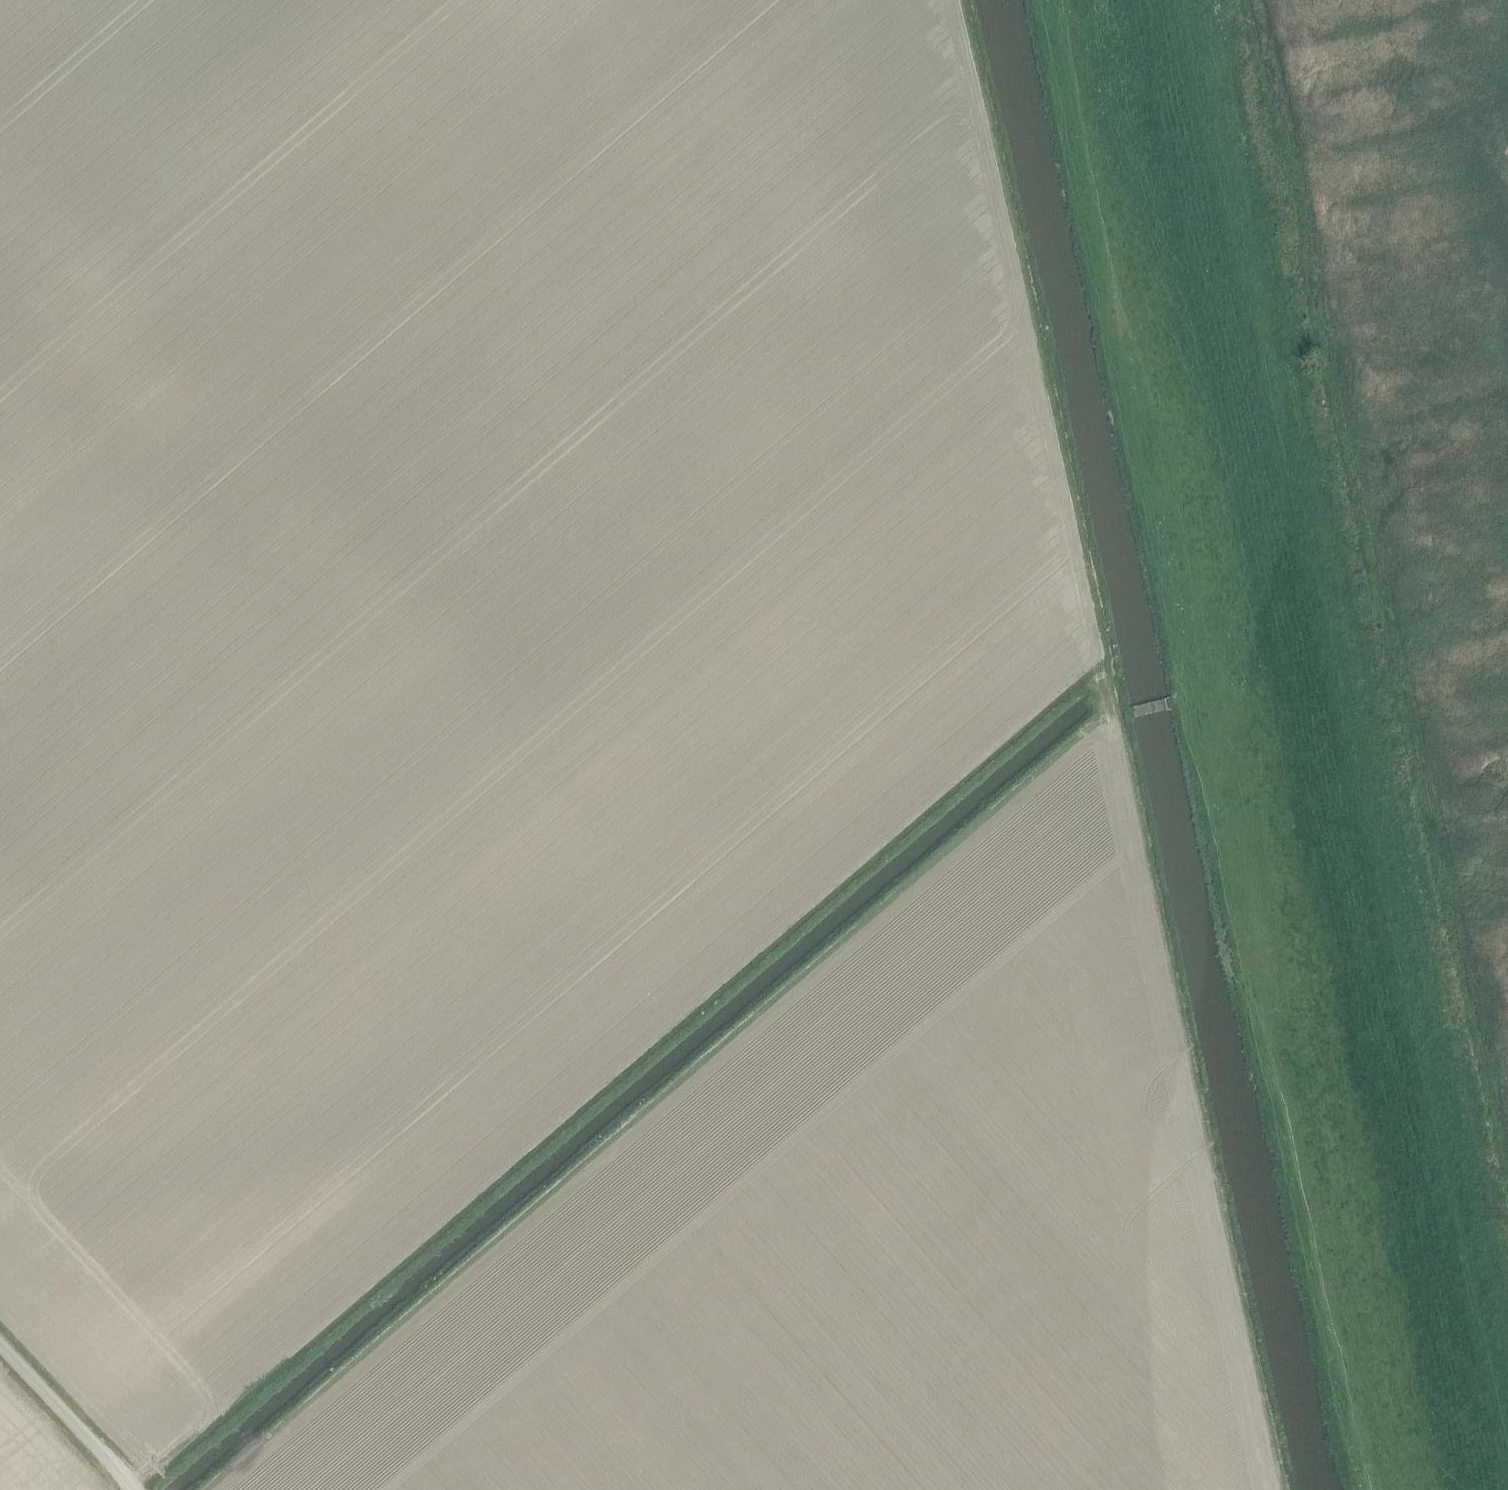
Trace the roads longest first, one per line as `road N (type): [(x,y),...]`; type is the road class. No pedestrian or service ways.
road 1 (unclassified): [(132,1489),(0,1342)]

